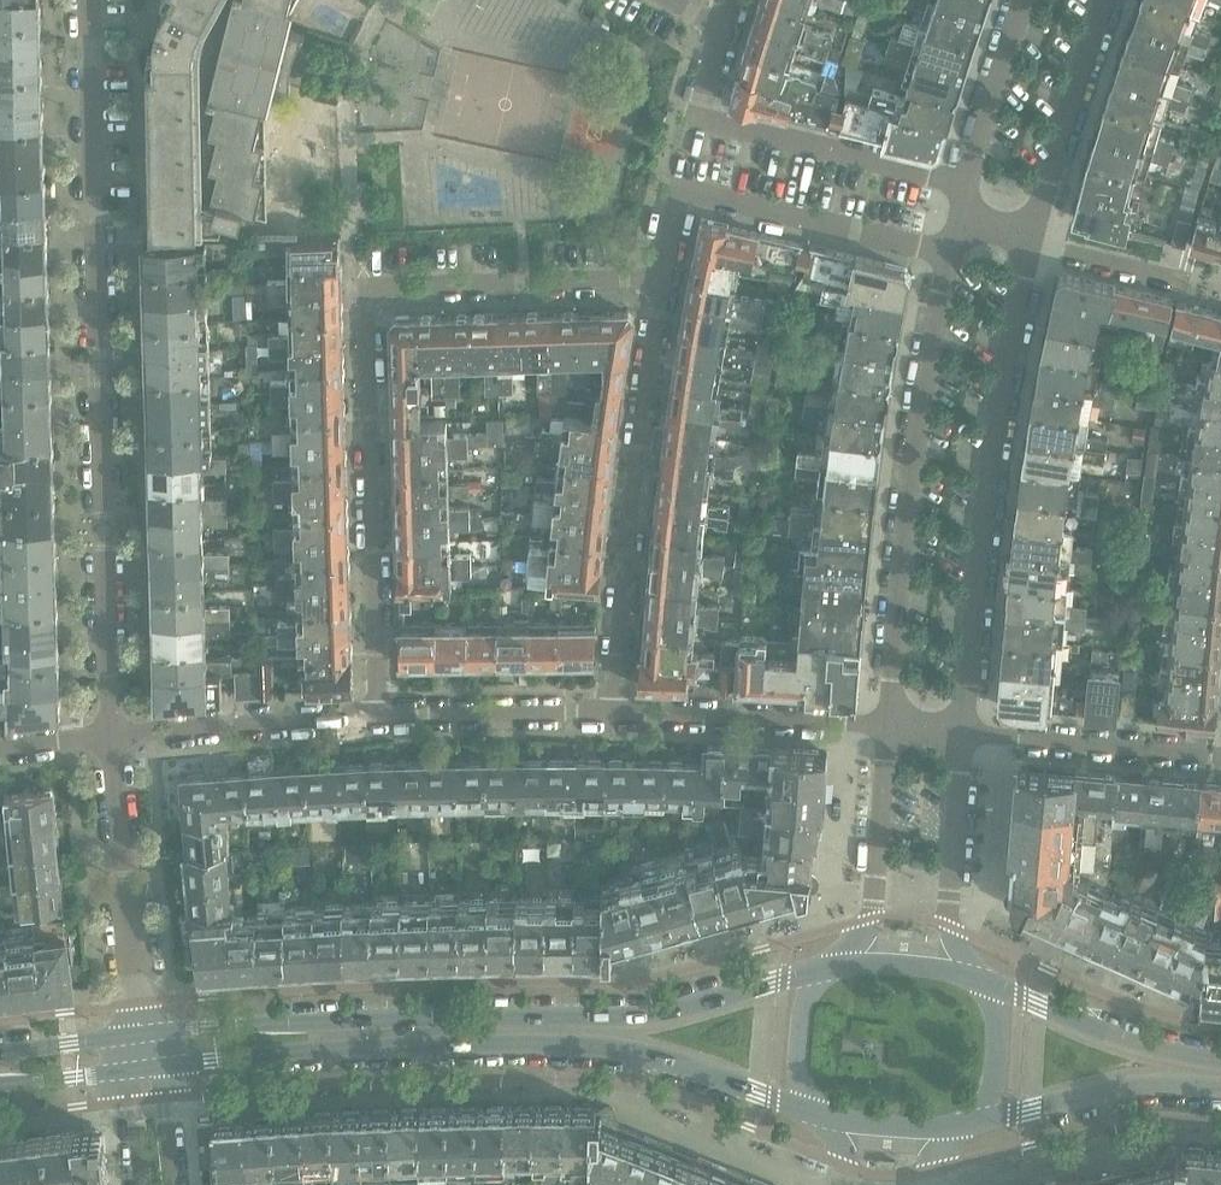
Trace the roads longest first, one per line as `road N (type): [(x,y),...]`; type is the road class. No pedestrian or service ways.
road 1 (residential): [(114,732),(89,0)]
road 2 (residential): [(377,708),(368,290),(664,281)]
road 3 (secondary): [(836,965),(595,1016),(370,1014),(141,1030)]
road 4 (secondary): [(165,1066),(372,1047),(575,1045),(676,1063),(823,1117)]
road 5 (residential): [(967,733),(997,418),(1031,240)]
road 6 (residential): [(951,255),(908,471),(887,726)]
road 7 (residential): [(610,710),(664,281)]
road 8 (residential): [(966,185),(696,116),(717,18)]
road 9 (residential): [(664,281),(681,192),(951,255)]
road 10 (residential): [(610,710),(887,726)]
road 11 (residential): [(138,1005),(114,732)]
road 12 (residential): [(114,732),(377,708)]
road 13 (secondary): [(964,1125),(1113,1090),(1220,1088)]
road 14 (residential): [(980,982),(948,926),(967,733)]
road 15 (residential): [(967,733),(1220,756)]
road 16 (secondary): [(1220,1059),(1122,1039),(980,982)]
road 17 (residential): [(887,726),(871,920),(836,965)]
road 18 (residential): [(1031,240),(1102,0)]
road 19 (residential): [(377,708),(610,710)]
road 20 (residential): [(1024,0),(966,185)]
road 21 (secondary): [(836,965),(805,1006),(799,1057),(801,1085),(823,1117)]
road 22 (residential): [(1186,285),(1031,240)]
road 23 (secondary): [(964,1125),(996,1072),(998,1027),(980,982)]
road 24 (secondary): [(980,982),(944,967),(836,965)]
road 25 (secondary): [(141,1030),(0,1053)]
road 26 (secondary): [(823,1117),(879,1127),(964,1125)]
road 27 (secondary): [(0,1085),(127,1071)]

